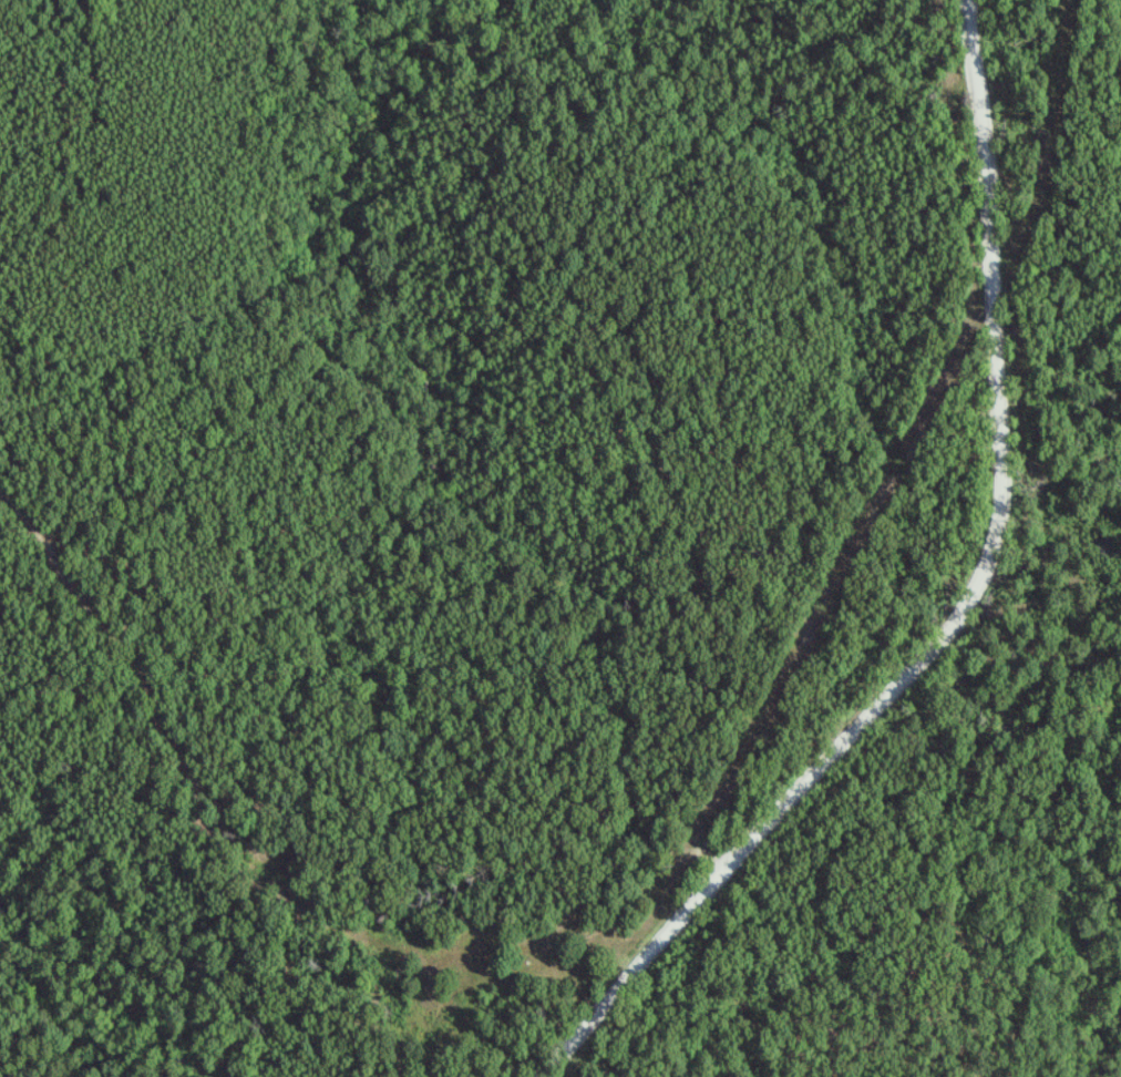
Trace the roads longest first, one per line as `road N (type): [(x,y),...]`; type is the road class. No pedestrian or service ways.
road 1 (residential): [(562,1076),(605,1042),(740,865),(939,647),(1001,552),(1011,520),(1011,438),(982,0)]

